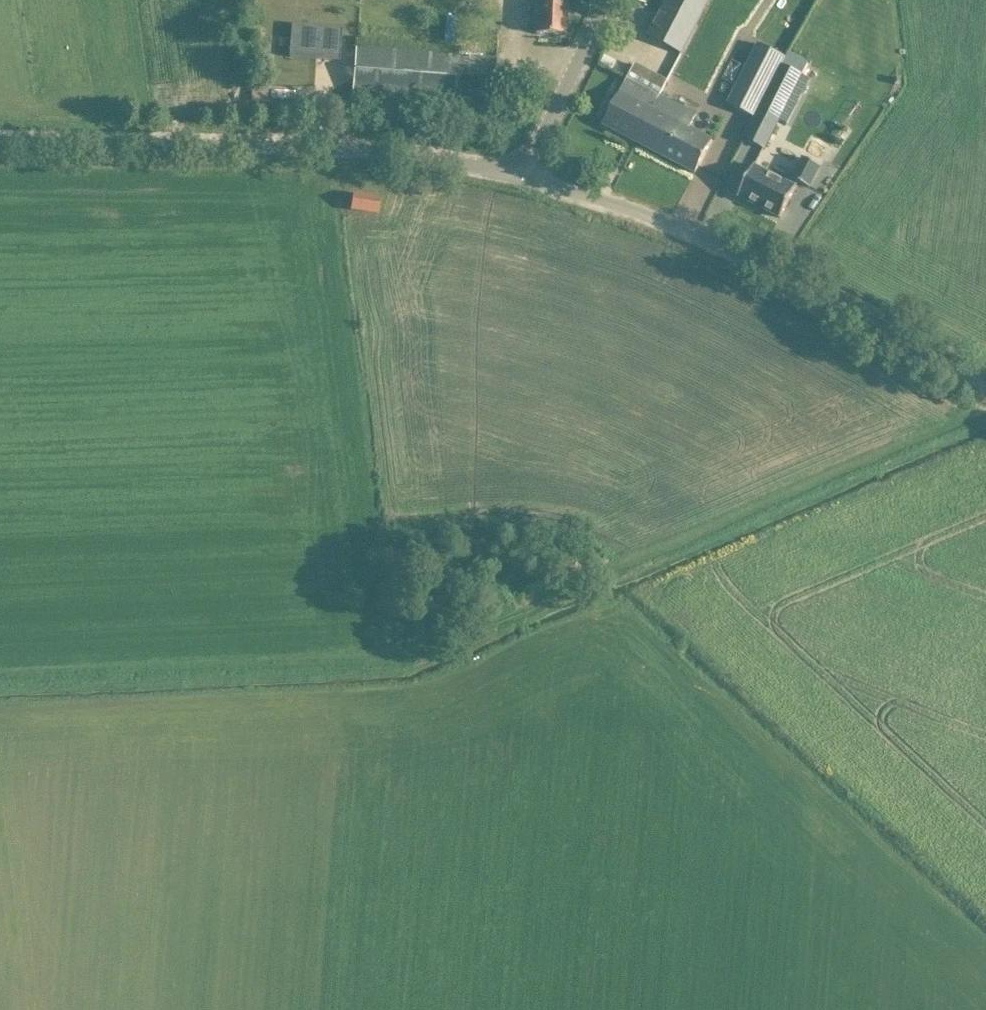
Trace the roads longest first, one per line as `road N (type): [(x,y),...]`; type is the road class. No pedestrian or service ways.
road 1 (unclassified): [(0,144),(357,151),(495,169),(537,182)]
road 2 (unclassified): [(985,388),(657,222),(537,182)]
road 3 (unclassified): [(537,182),(546,132),(601,0)]

